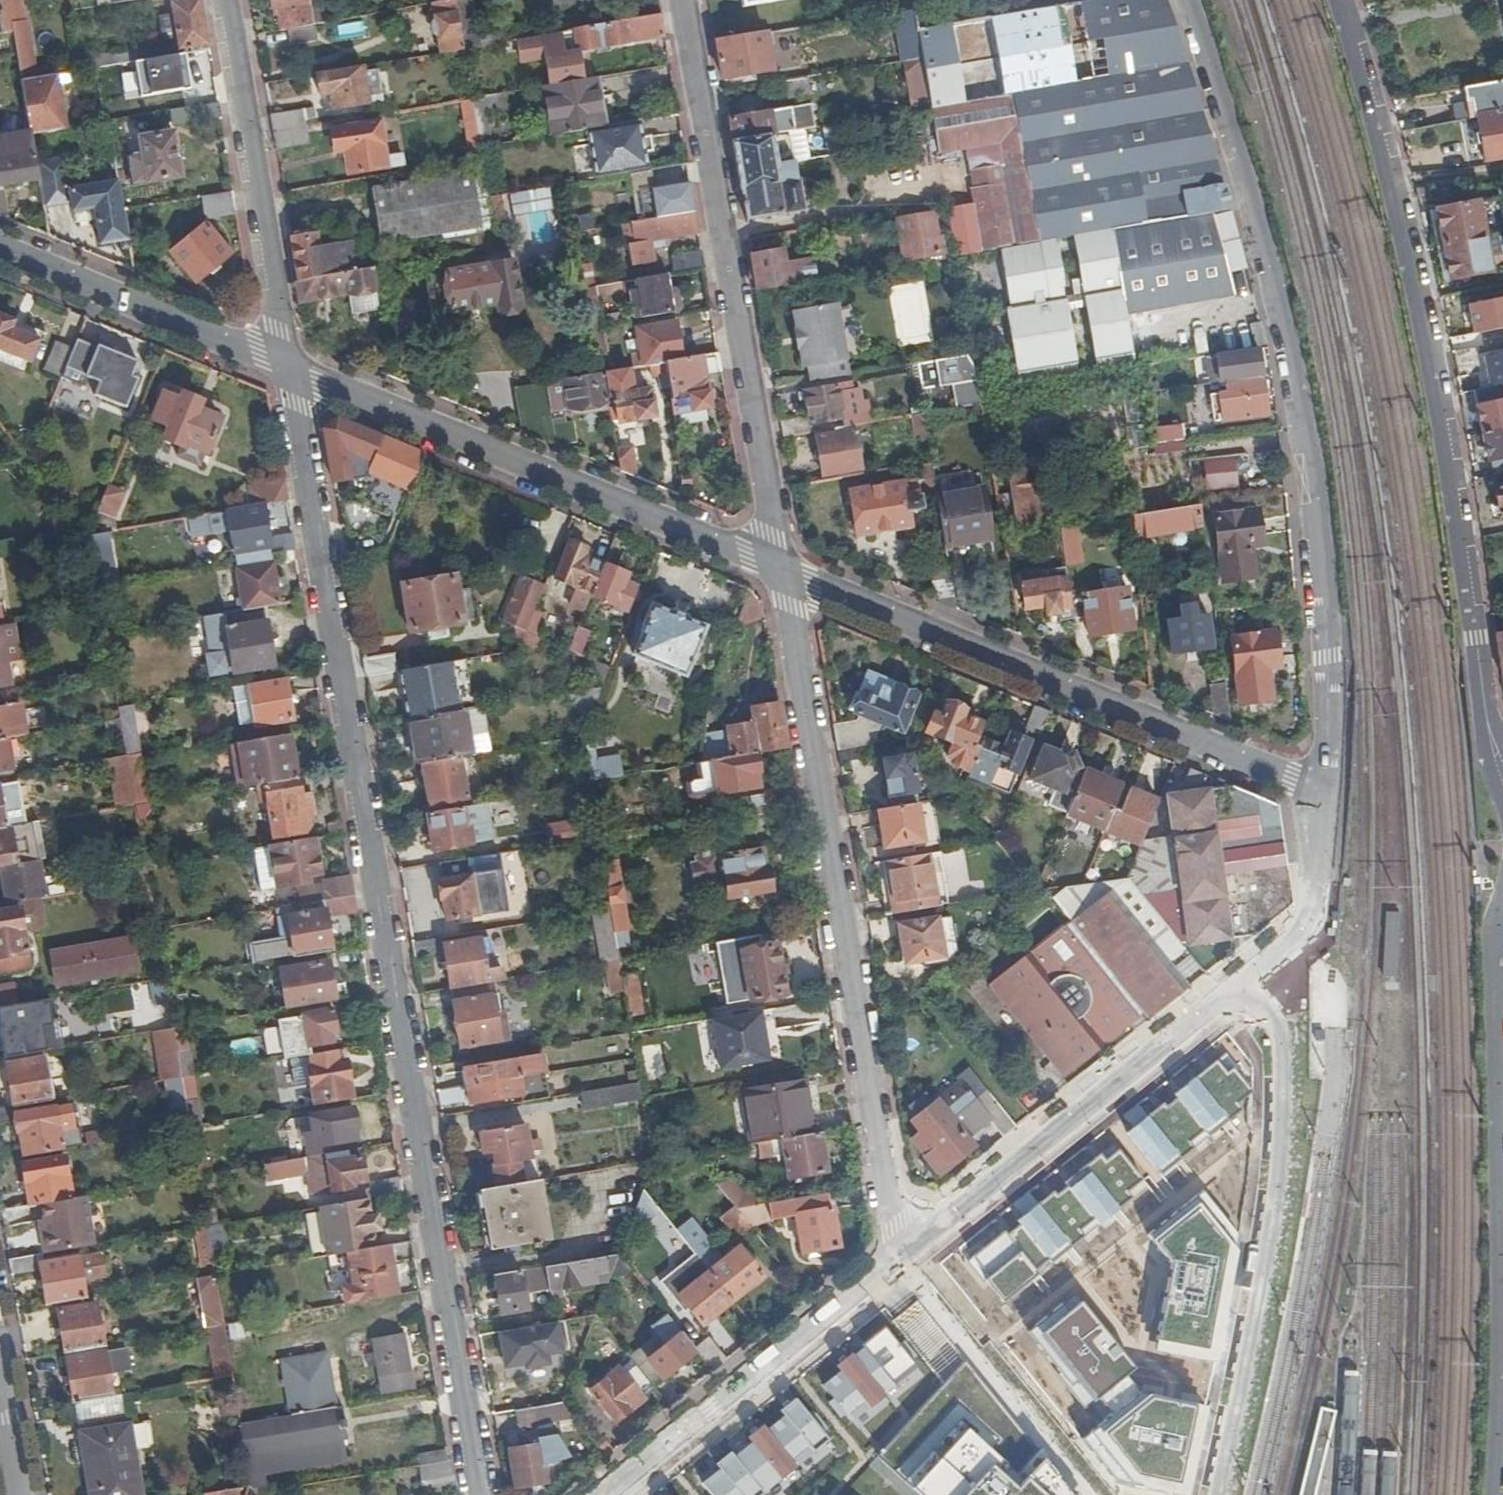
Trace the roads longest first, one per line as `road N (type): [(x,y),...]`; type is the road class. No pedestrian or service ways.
road 1 (residential): [(289,369),(483,1494)]
road 2 (residential): [(1188,0),(1269,264),(1313,472),(1328,656),(1327,793)]
road 3 (residential): [(1502,773),(1484,702),(1441,415),(1336,0)]
road 4 (residential): [(784,572),(898,1222),(915,1249)]
road 5 (residential): [(784,572),(1327,793)]
road 6 (residential): [(686,0),(784,572)]
road 7 (residential): [(1496,1494),(1494,954),(1502,925)]
road 8 (residential): [(289,369),(784,572)]
road 9 (residential): [(1221,1494),(1279,1206),(1288,1108),(1286,1030),(1279,1010),(1247,981)]
road 10 (residential): [(1247,981),(915,1249)]
road 11 (residential): [(915,1249),(609,1494)]
road 12 (residential): [(227,0),(289,369)]
road 13 (residential): [(0,249),(289,369)]
road 14 (residential): [(1327,793),(1326,862),(1309,924),(1247,981)]
road 15 (residential): [(0,1371),(21,1494)]

